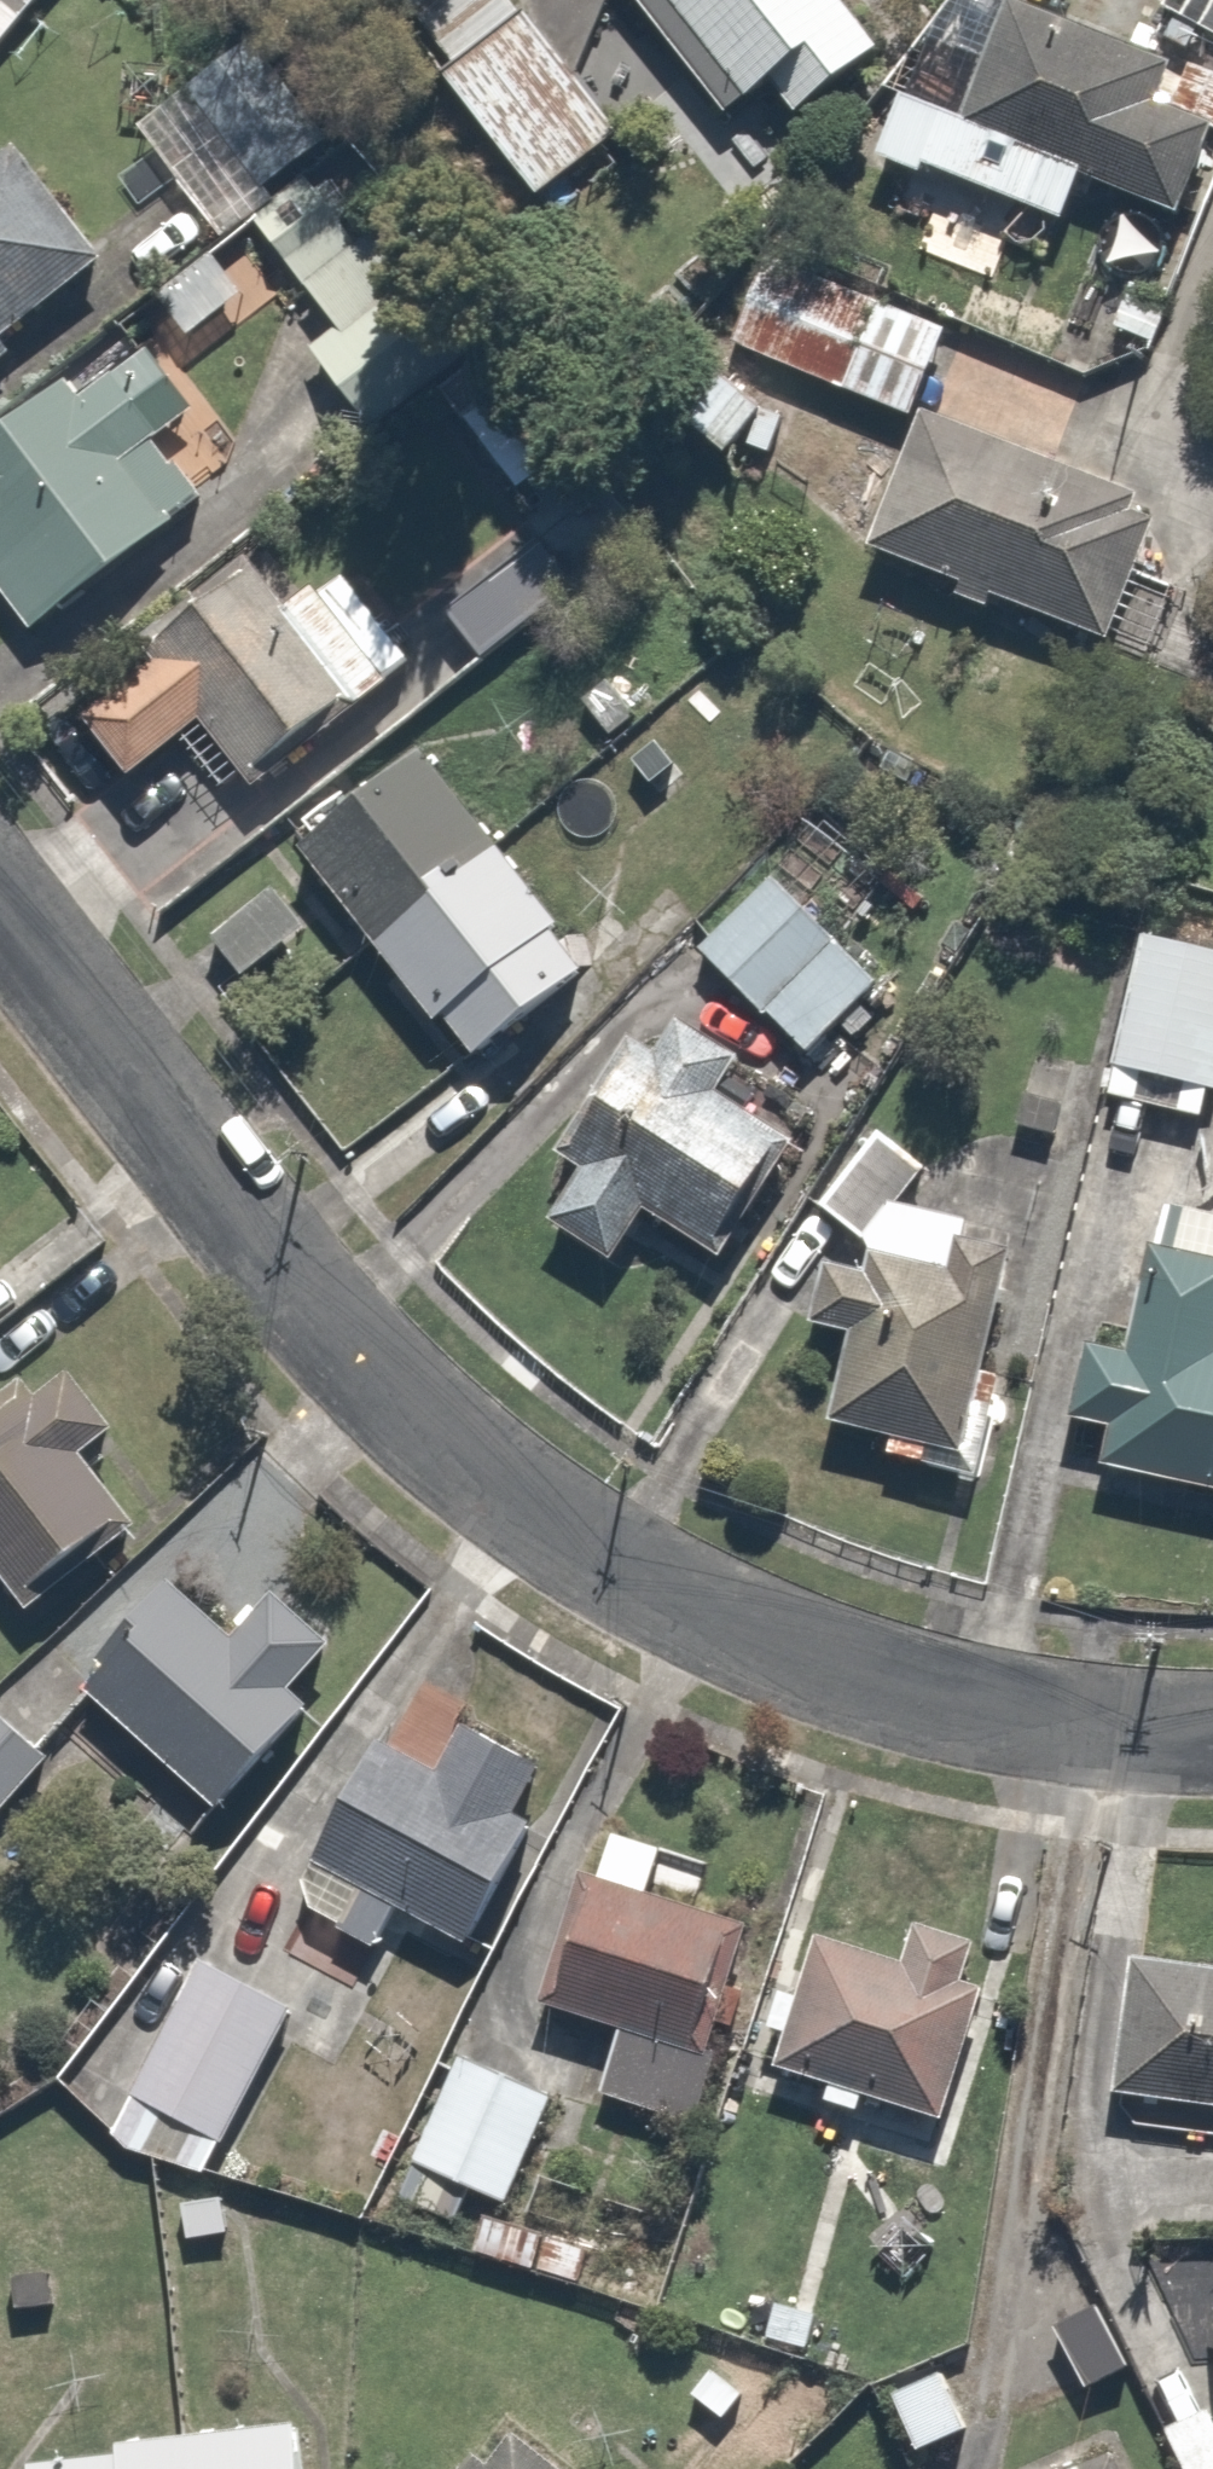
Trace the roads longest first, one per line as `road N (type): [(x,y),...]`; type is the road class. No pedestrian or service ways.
road 1 (residential): [(0,916),(311,1309),(504,1490),(696,1612),(864,1678),(1032,1718),(1212,1729)]

